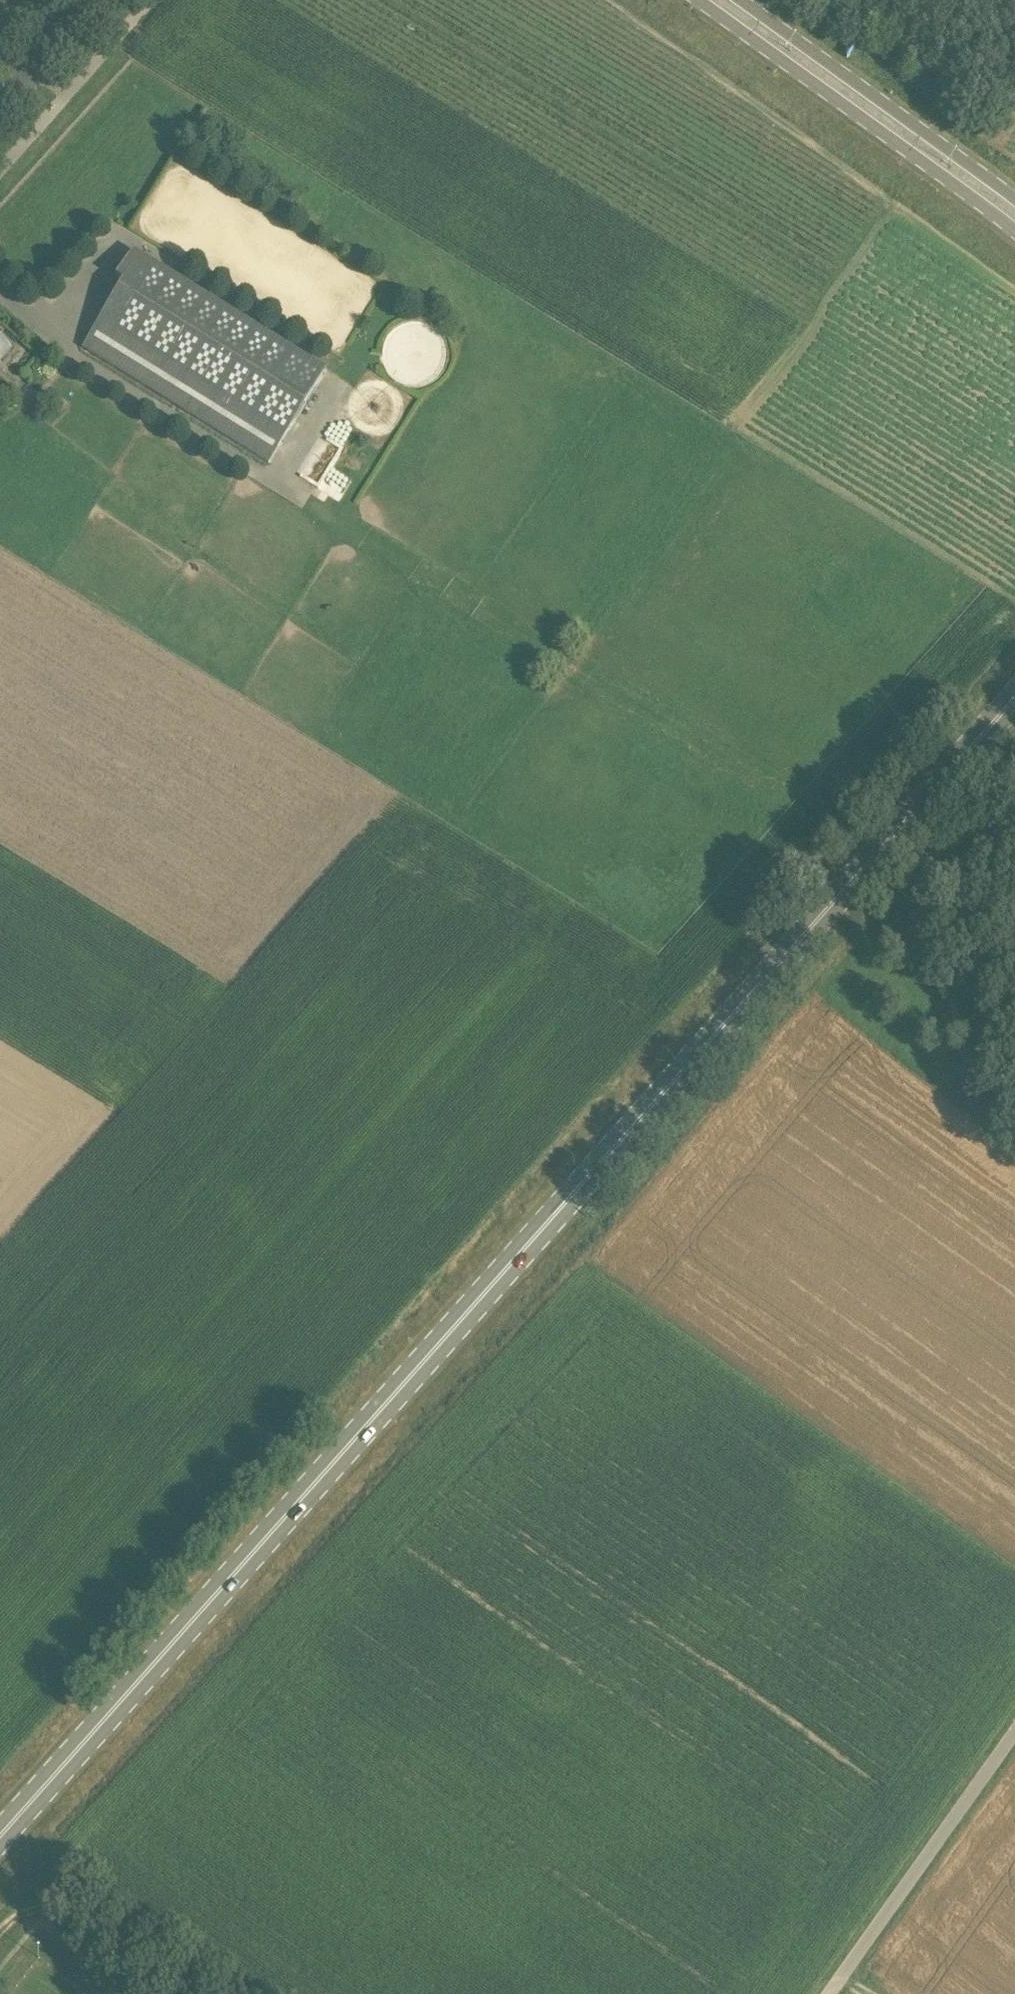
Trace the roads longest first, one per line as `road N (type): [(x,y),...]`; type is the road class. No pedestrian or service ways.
road 1 (primary): [(0,1836),(1014,698)]
road 2 (primary): [(694,0),(1014,233)]
road 3 (primary): [(1014,202),(738,0)]
road 4 (residential): [(829,1993),(1014,1733)]
road 5 (track): [(183,1993),(63,1910),(30,1910),(0,1933)]
road 6 (tertiary): [(0,112),(96,0)]

